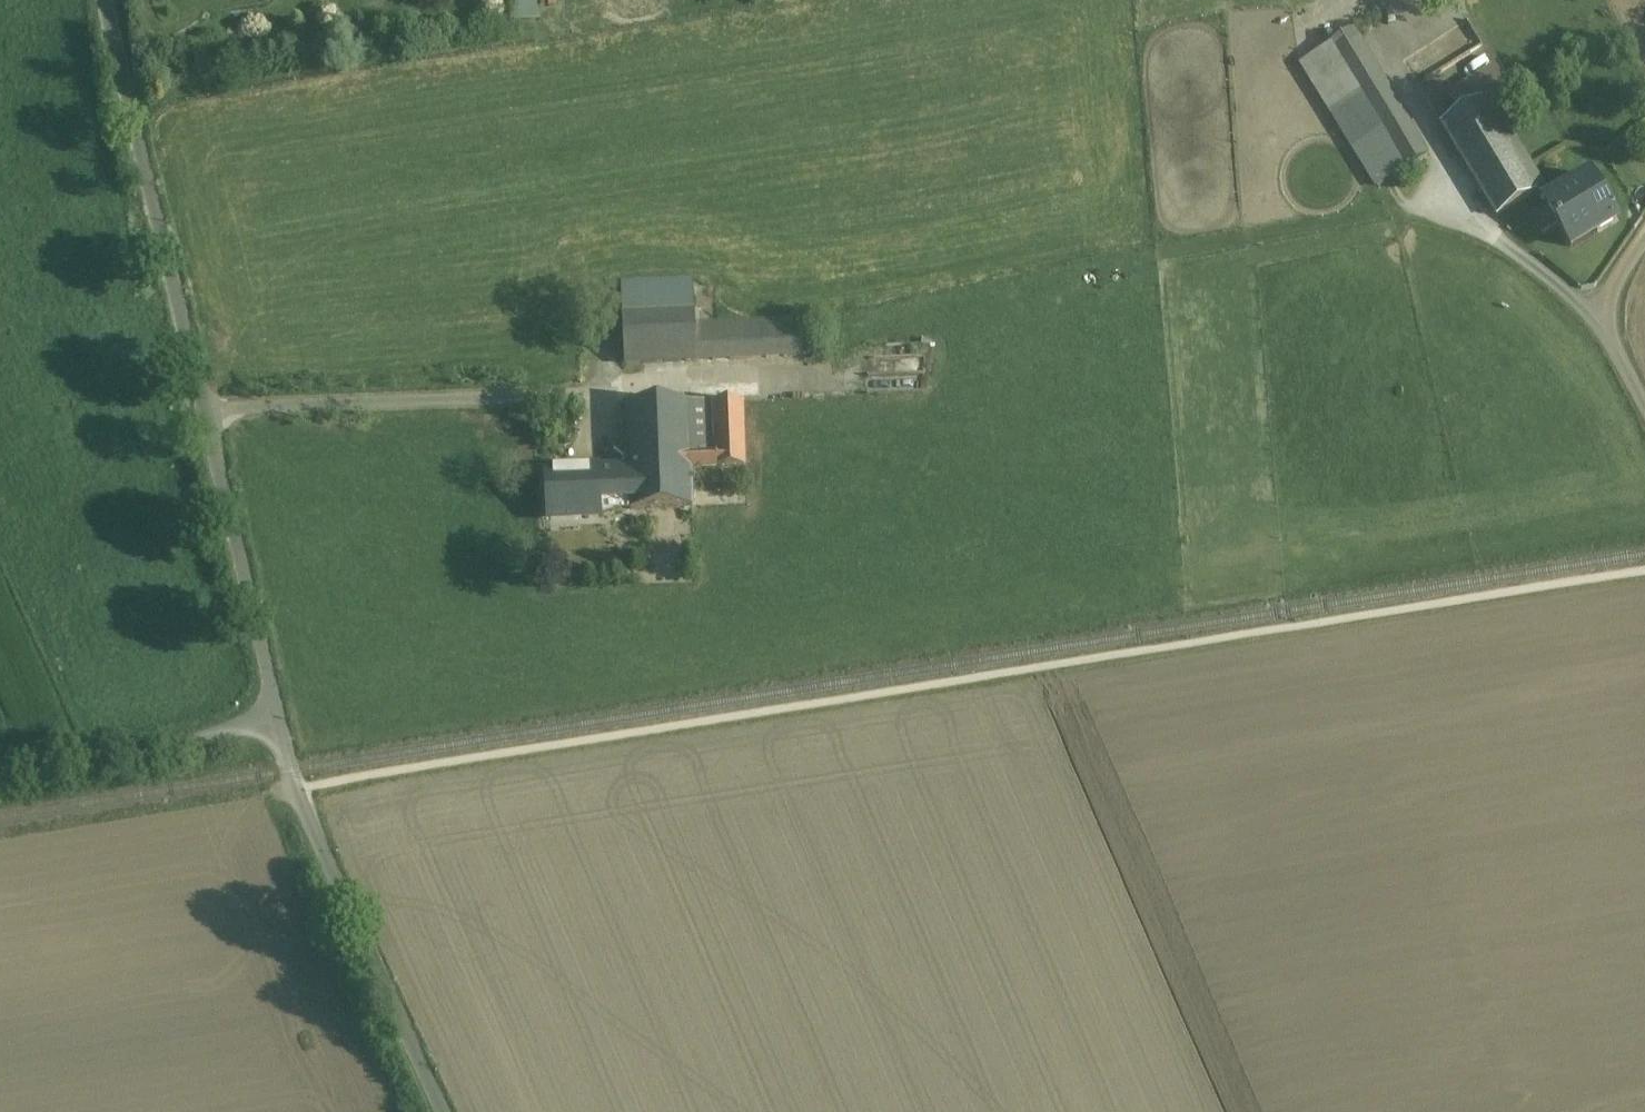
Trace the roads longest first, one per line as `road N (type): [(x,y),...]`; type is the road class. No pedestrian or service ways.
road 1 (unclassified): [(274,723),(101,0)]
road 2 (unclassified): [(438,1111),(286,783),(274,723)]
road 3 (unclassified): [(0,782),(274,723)]

